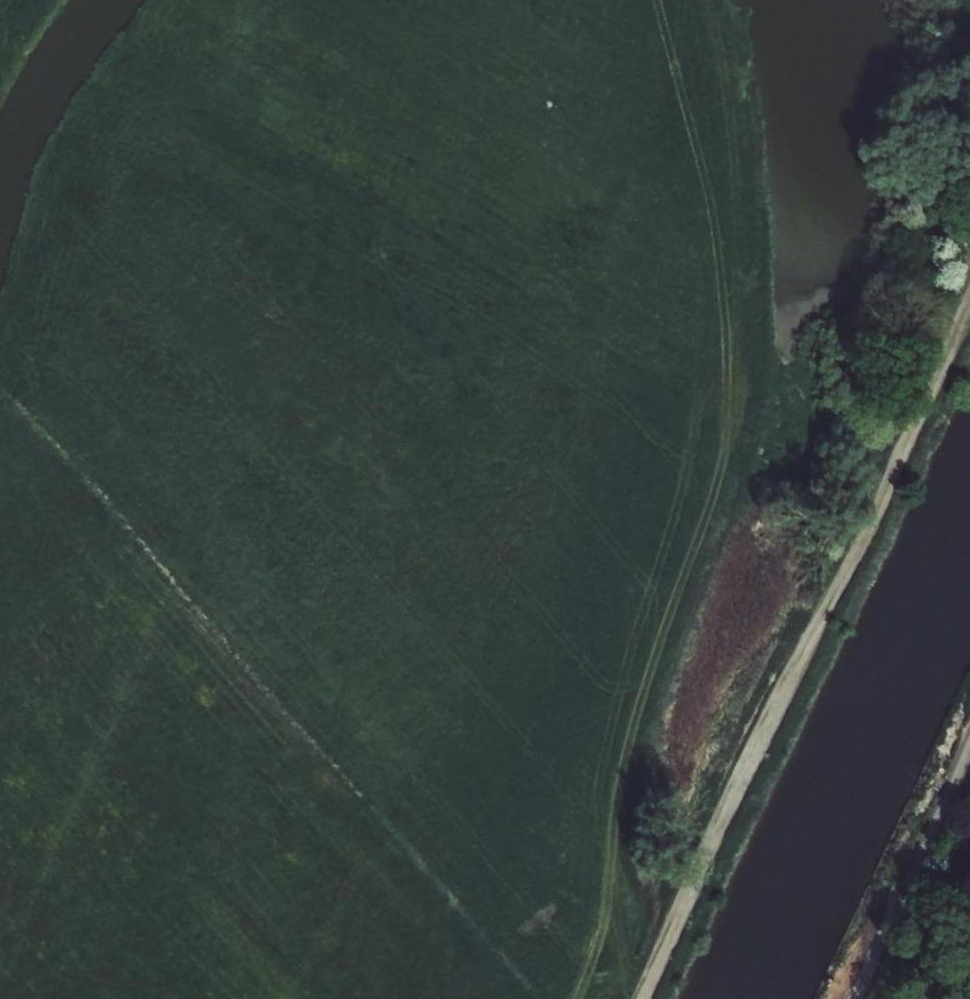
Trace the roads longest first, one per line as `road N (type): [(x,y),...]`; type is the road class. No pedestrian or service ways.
road 1 (track): [(645,998),(969,311)]

